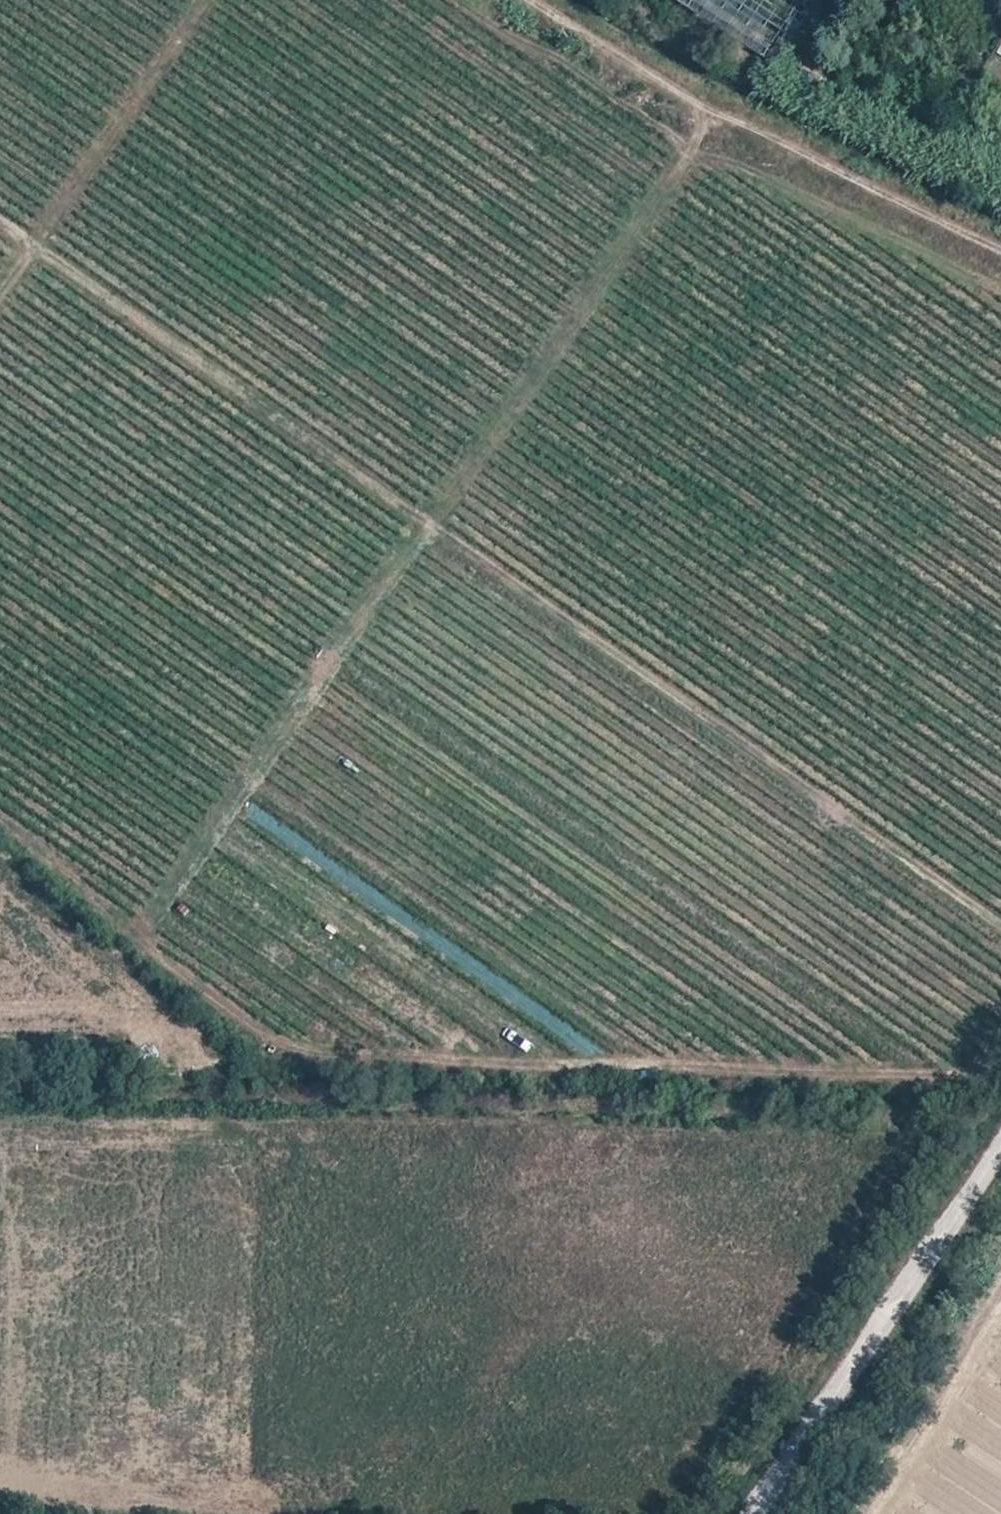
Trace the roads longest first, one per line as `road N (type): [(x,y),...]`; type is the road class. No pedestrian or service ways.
road 1 (track): [(543,0),(695,105),(1000,250)]
road 2 (unclassified): [(1000,1155),(756,1513)]

